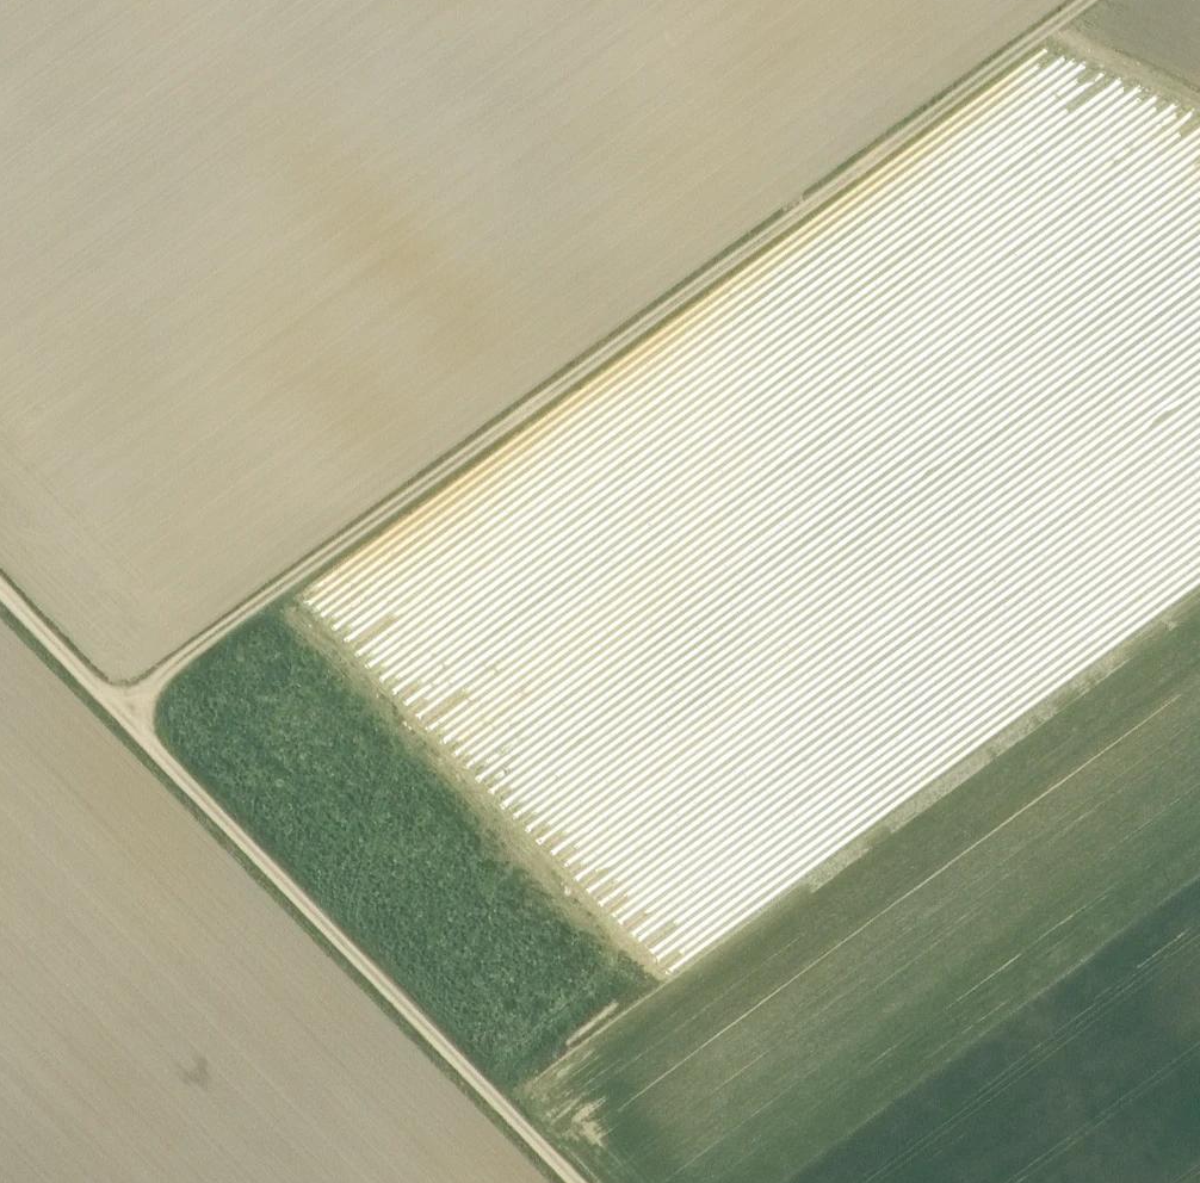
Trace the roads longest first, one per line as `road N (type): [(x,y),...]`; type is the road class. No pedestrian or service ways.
road 1 (track): [(113,709),(1085,0)]
road 2 (track): [(113,709),(576,1182)]
road 3 (track): [(0,592),(113,709)]

